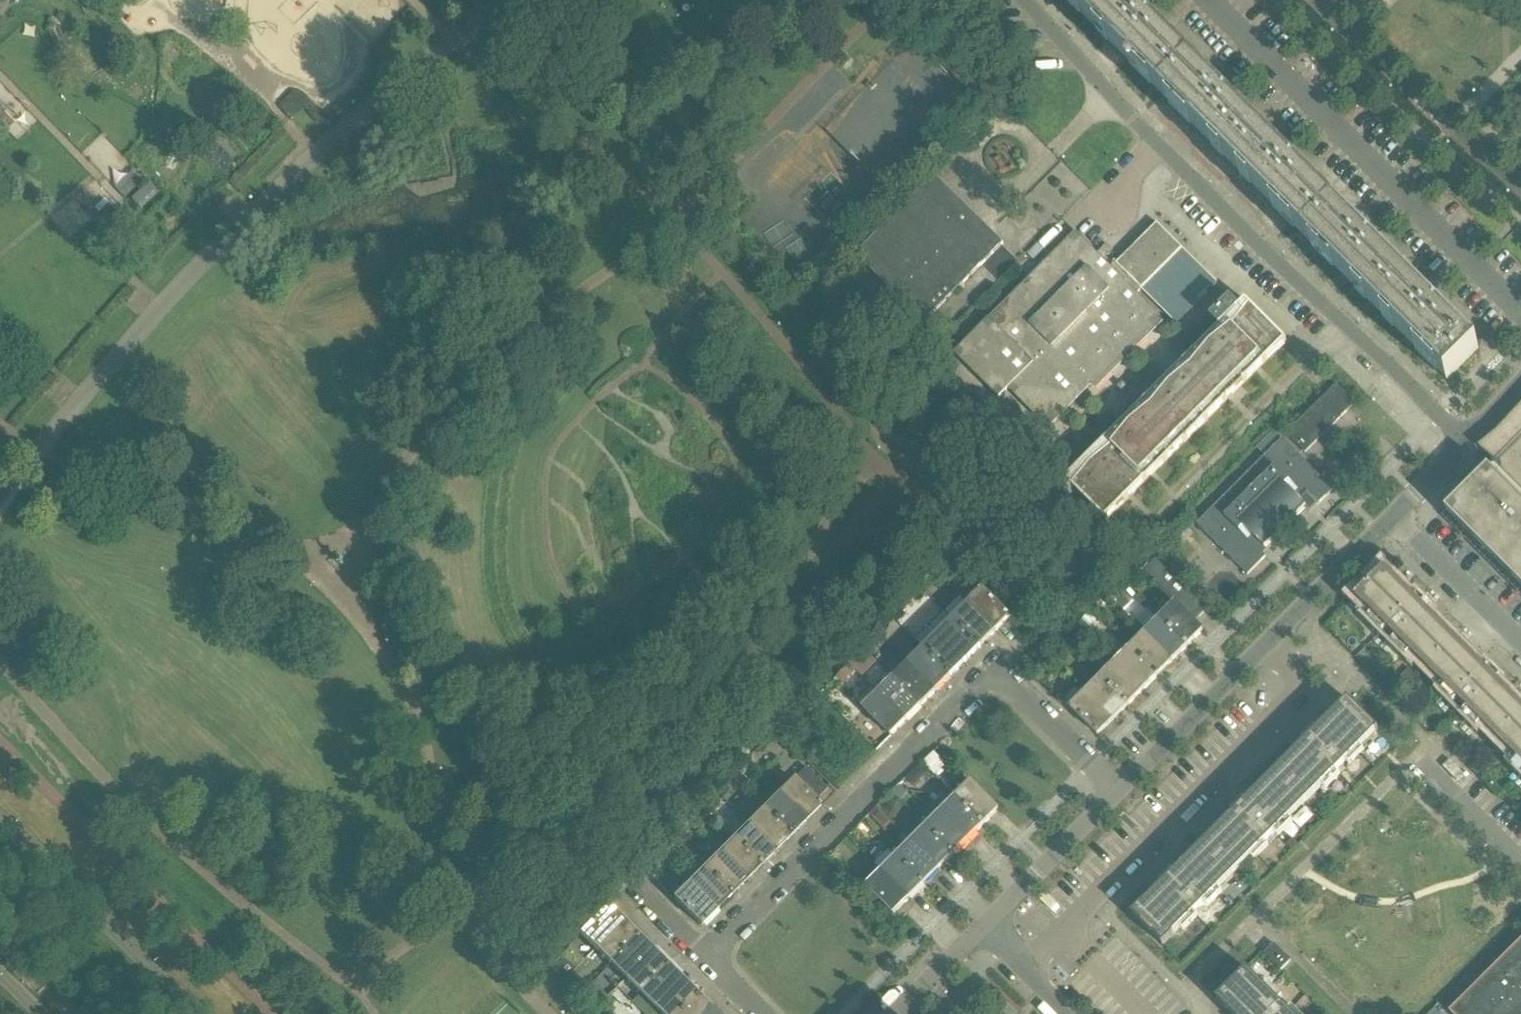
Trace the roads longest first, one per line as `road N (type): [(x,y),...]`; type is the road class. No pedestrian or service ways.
road 1 (residential): [(766,1013),(704,954),(982,671),(1005,680),(1121,792)]
road 2 (residential): [(1463,442),(1210,198),(1023,0)]
road 3 (residential): [(1024,966),(1308,685),(1265,643)]
road 4 (residential): [(1520,313),(1208,0)]
road 5 (tertiary): [(197,1013),(0,818)]
road 6 (residential): [(1121,792),(1265,643)]
road 7 (residential): [(986,926),(1121,792)]
road 8 (residential): [(1520,647),(1390,518)]
road 9 (residential): [(1265,643),(1390,518)]
road 10 (residential): [(887,1013),(986,926)]
road 11 (residential): [(1520,862),(1431,772)]

